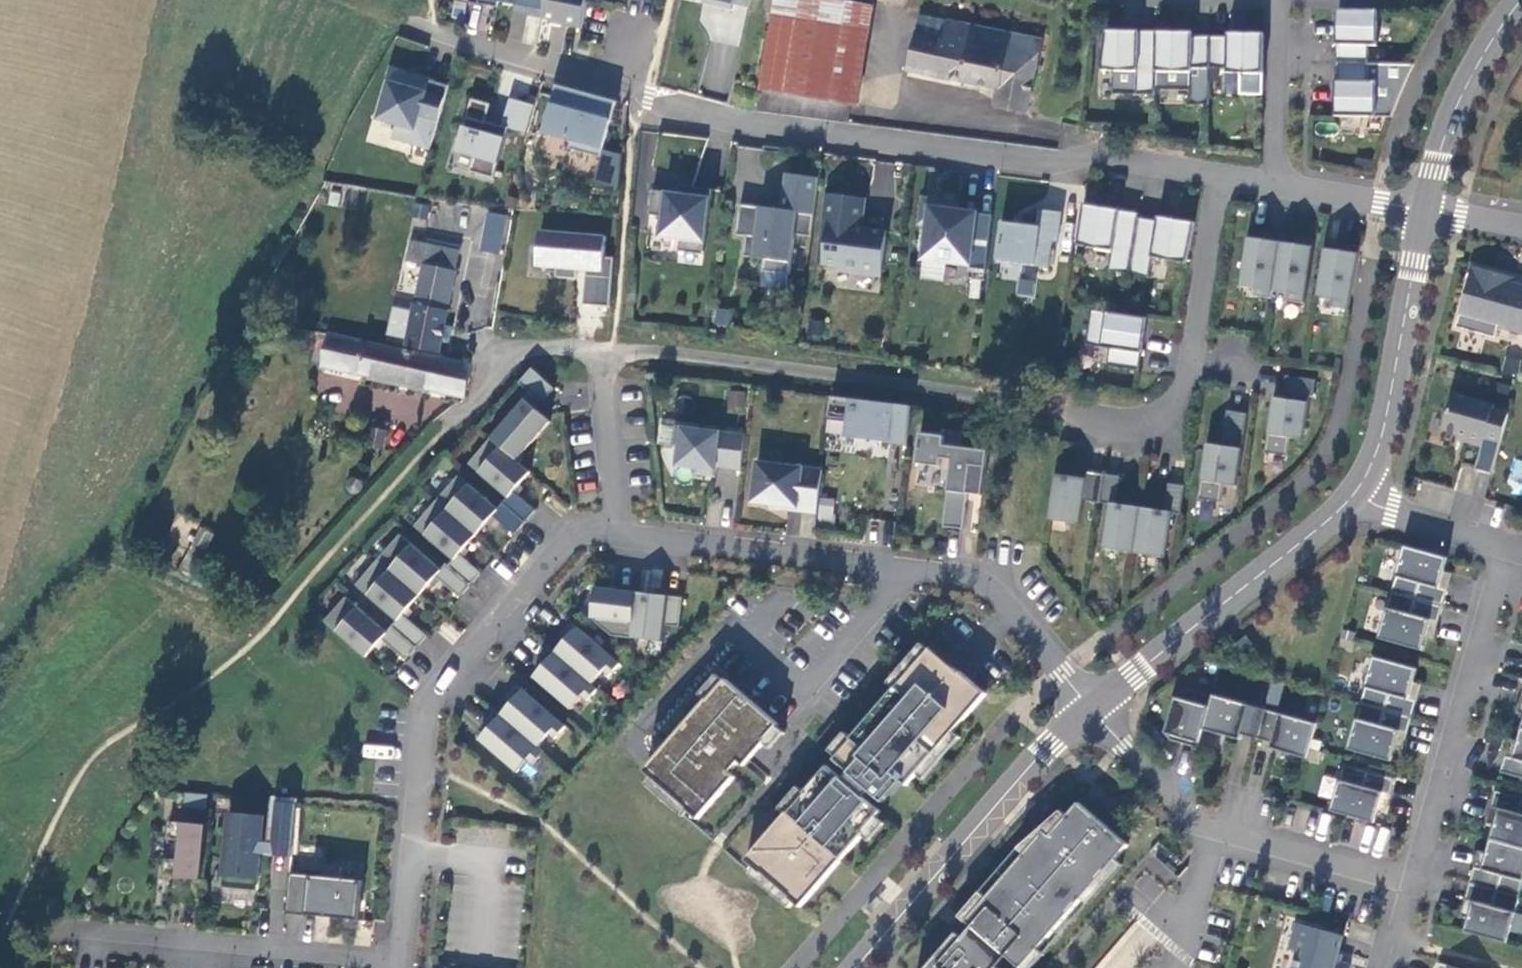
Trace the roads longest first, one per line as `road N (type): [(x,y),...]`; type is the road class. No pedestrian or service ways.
road 1 (residential): [(403,961),(426,722),(436,695),(579,535),(982,582),(1090,708)]
road 2 (residential): [(1224,174),(1100,155),(1052,163),(748,124),(432,31)]
road 3 (residential): [(1412,879),(1510,545),(1355,493)]
road 4 (residential): [(1090,708),(1186,813),(1412,879)]
road 5 (tertiary): [(1090,708),(852,967)]
road 6 (residential): [(1224,174),(1187,381),(1172,408),(1147,418),(1065,406)]
road 7 (tertiary): [(1355,493),(1090,708)]
road 8 (residential): [(66,930),(403,961)]
road 9 (tertiary): [(1425,212),(1380,441),(1355,493)]
road 10 (tertiary): [(1521,0),(1459,100),(1425,212)]
road 11 (residential): [(615,351),(536,348),(511,360),(445,424)]
road 12 (residential): [(1276,0),(1275,183)]
road 13 (residential): [(1425,212),(1275,183)]
road 14 (unclassified): [(489,861),(531,870),(579,914),(576,944)]

